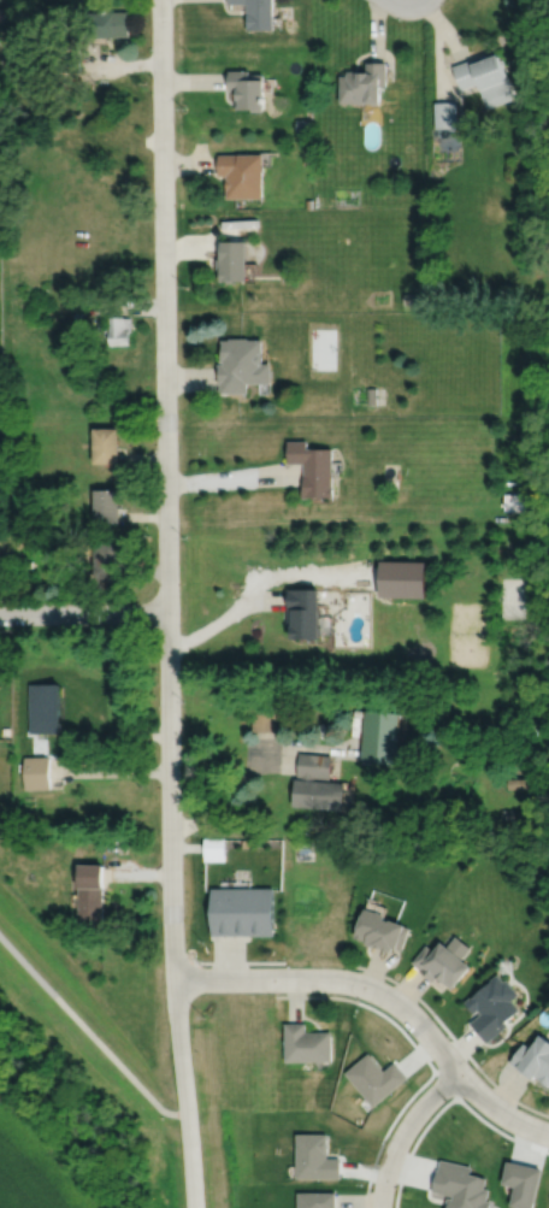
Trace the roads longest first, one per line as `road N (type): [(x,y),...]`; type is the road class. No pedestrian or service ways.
road 1 (residential): [(161,0),(172,937),(196,1207)]
road 2 (residential): [(548,1135),(485,1101),(407,1009),(370,988),(319,978),(175,978)]
road 3 (residential): [(0,614),(169,612)]
road 4 (residential): [(459,1069),(412,1116),(388,1166),(379,1207)]

